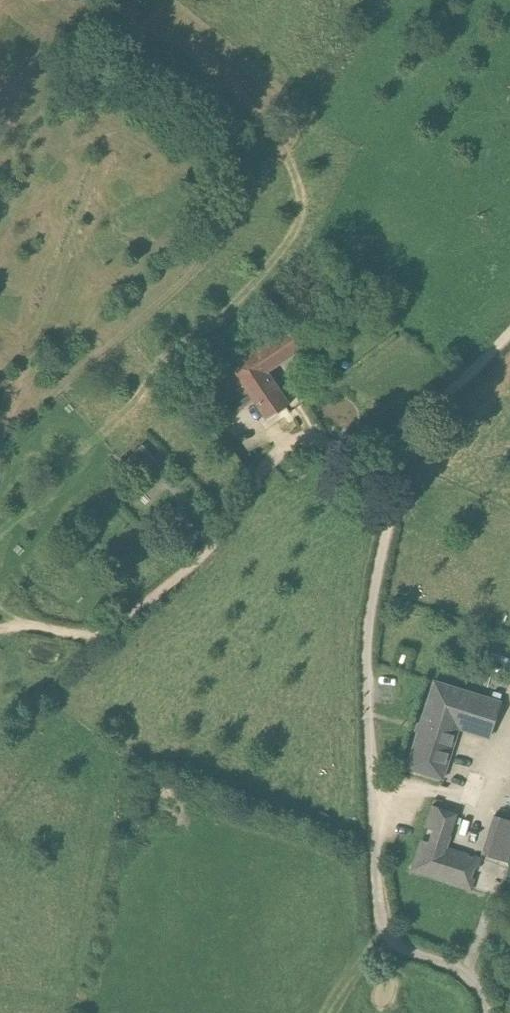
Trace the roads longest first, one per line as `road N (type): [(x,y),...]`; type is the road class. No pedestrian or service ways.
road 1 (unclassified): [(509,330),(403,448),(365,656),(384,932),(405,951),(461,970),(487,1012)]
road 2 (track): [(98,635),(190,565),(286,448),(310,442),(400,458)]

